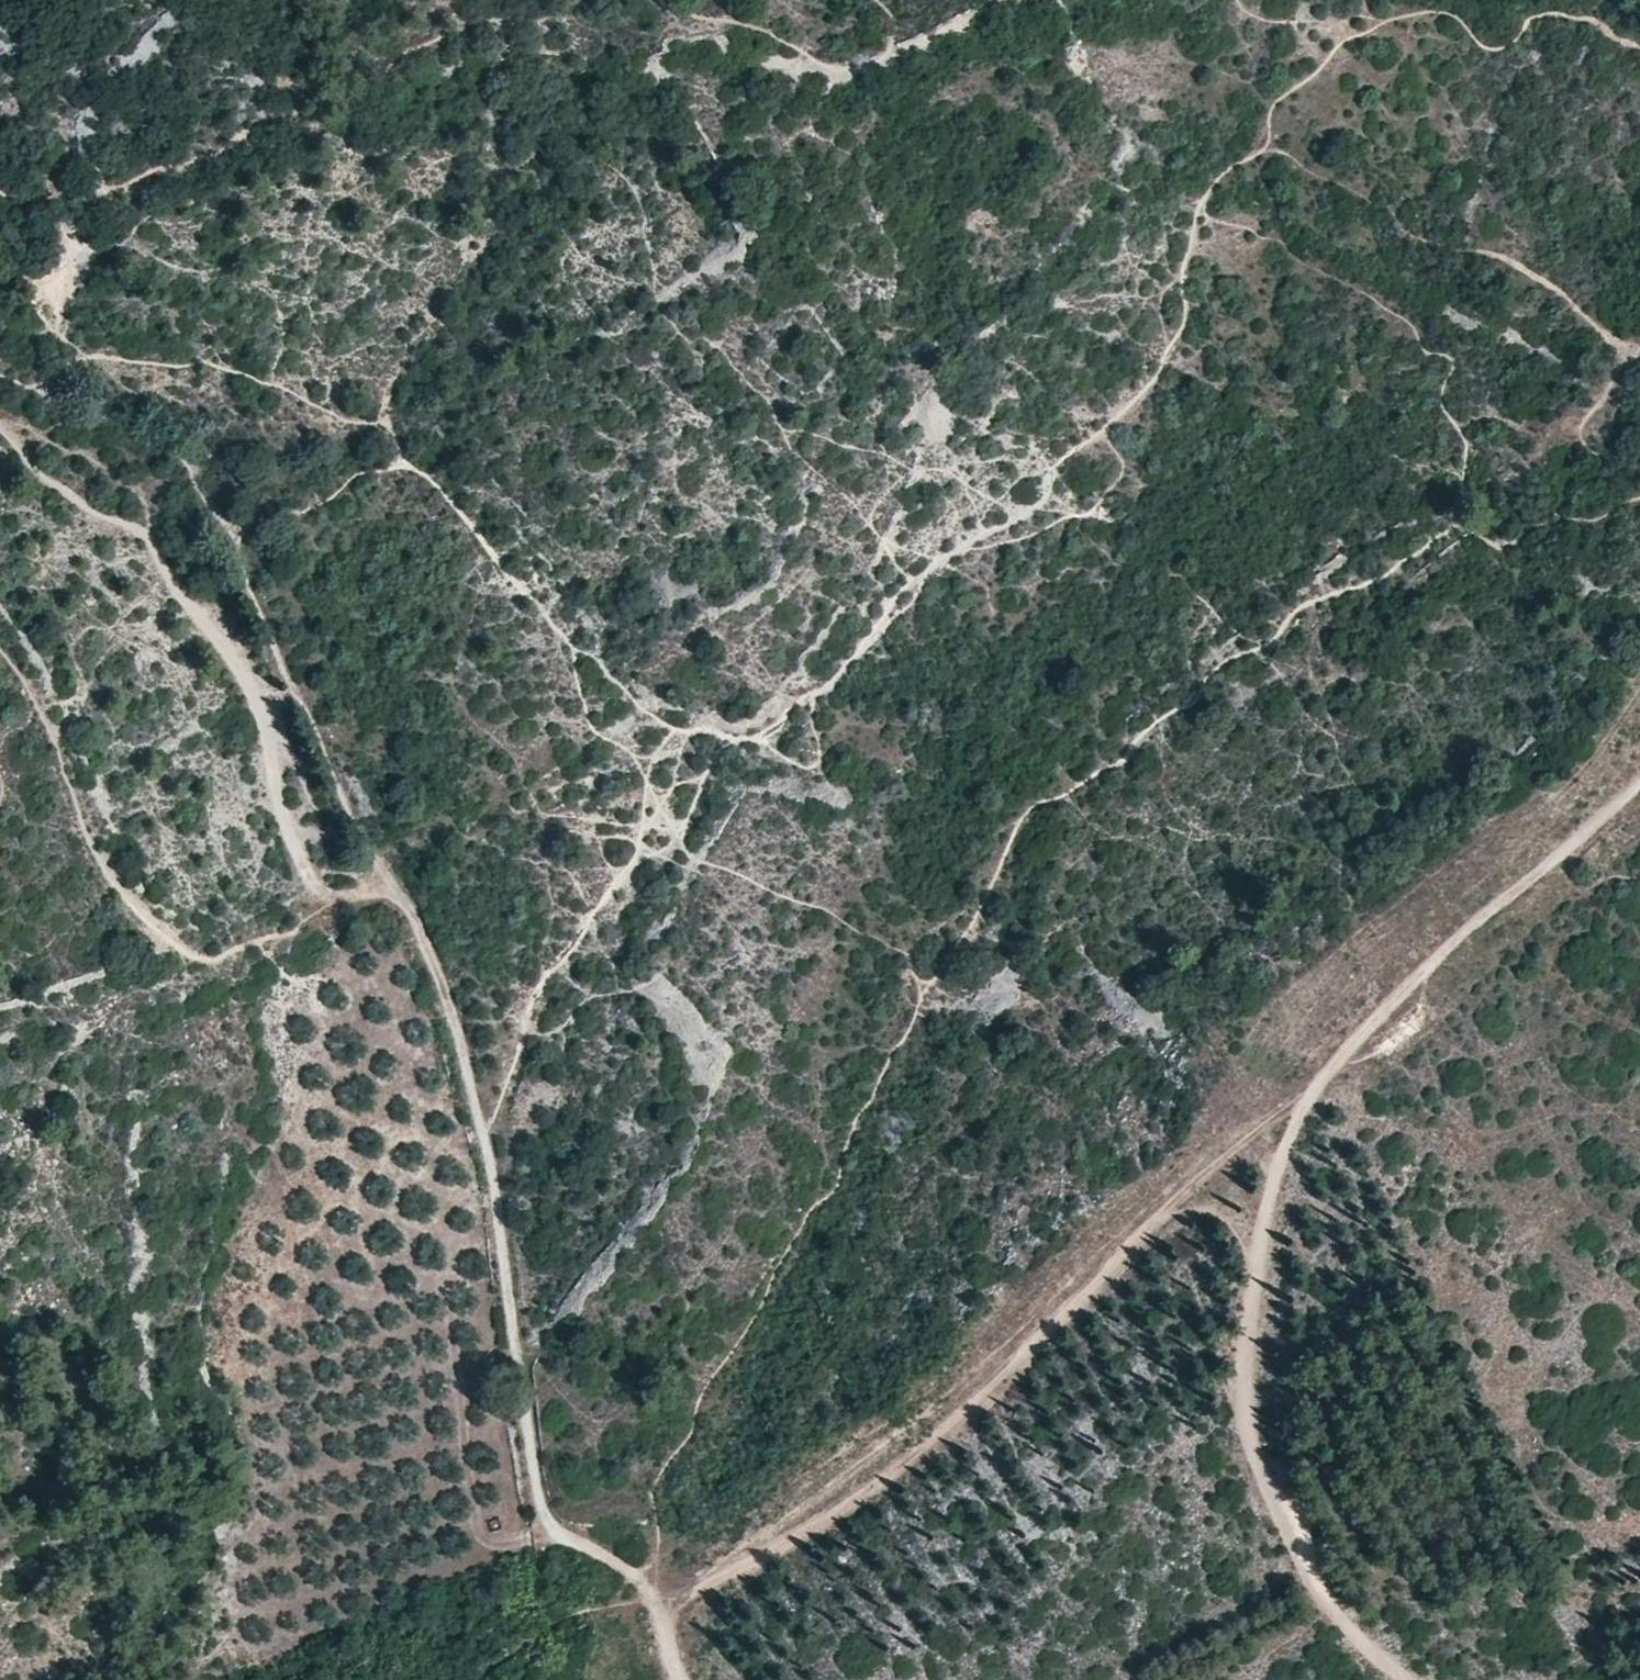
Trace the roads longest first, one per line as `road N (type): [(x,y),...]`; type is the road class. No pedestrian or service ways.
road 1 (track): [(689,1679),(644,1584),(551,1526),(532,1466),(498,1218),(447,1001),(402,899),(314,744),(227,538)]
road 2 (track): [(1425,1679),(1381,1645),(1286,1511),(1233,1332),(1296,1109),(1379,1016),(1639,784)]

